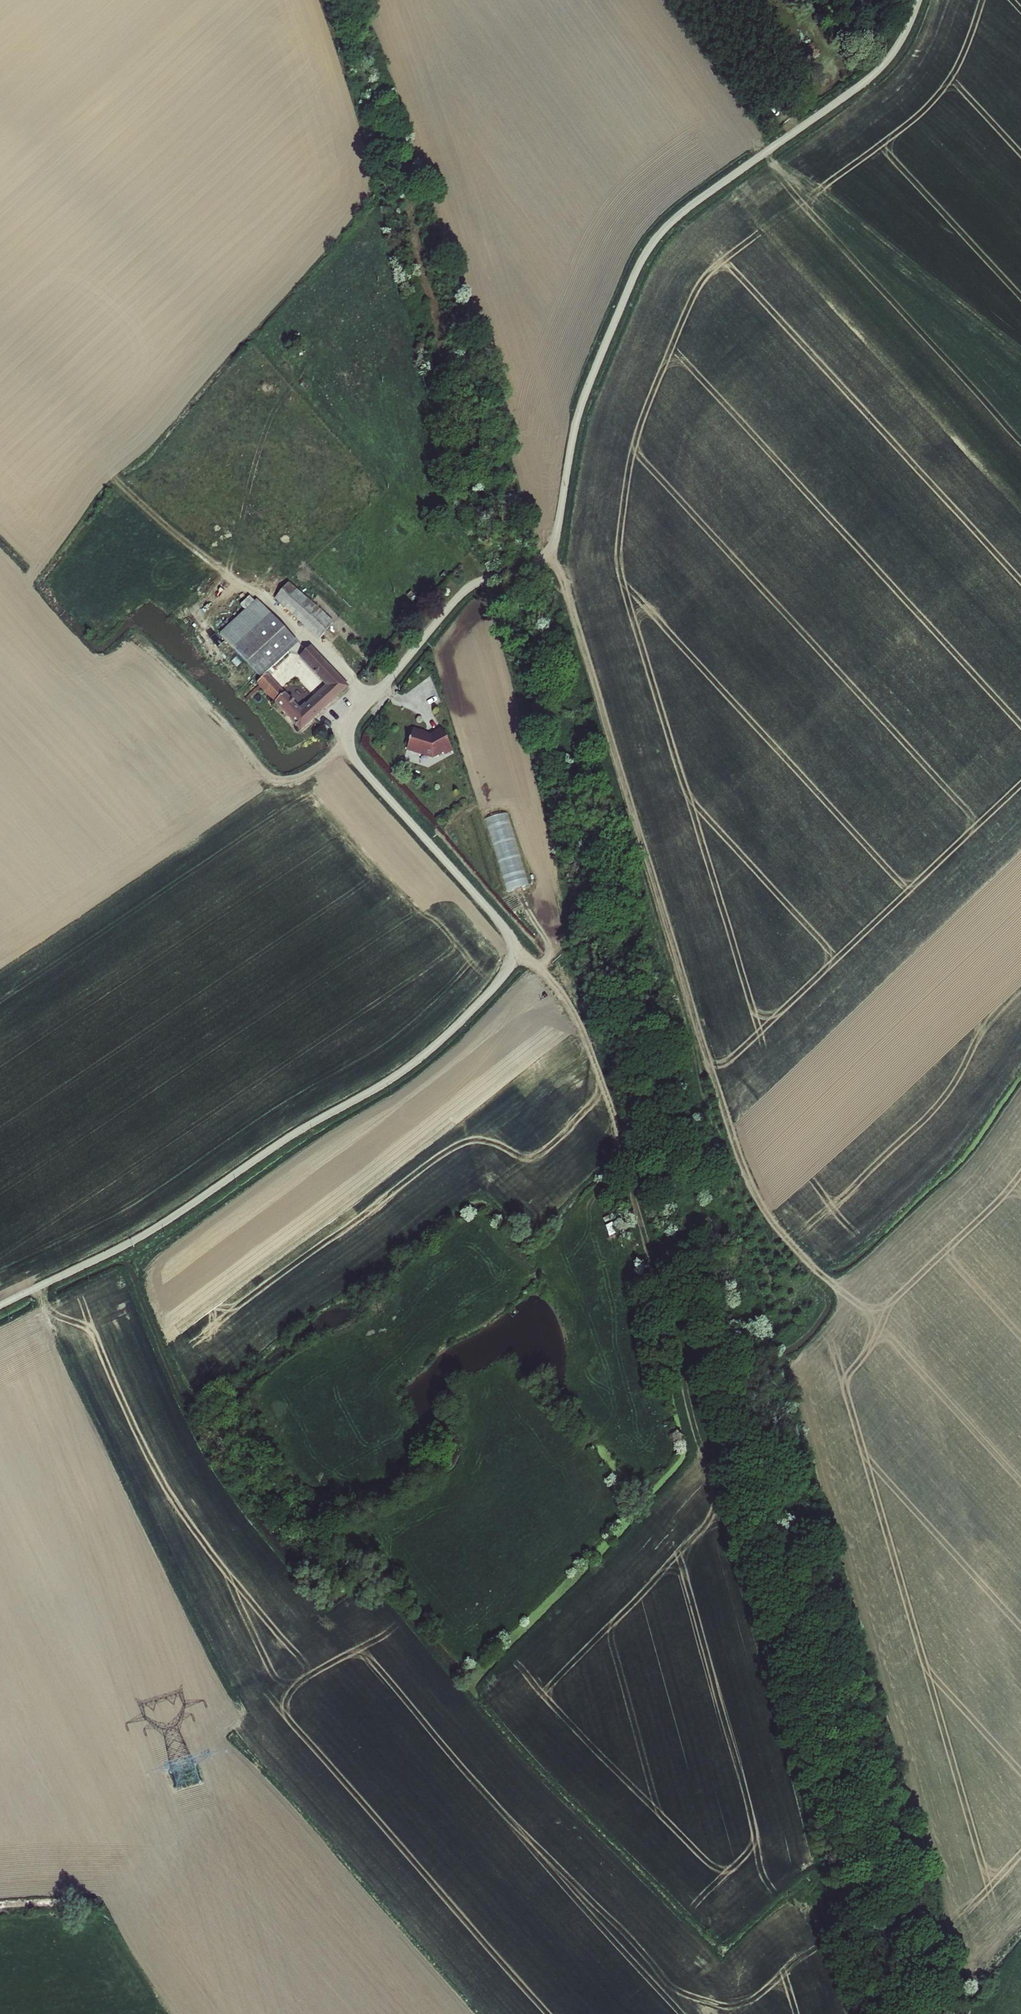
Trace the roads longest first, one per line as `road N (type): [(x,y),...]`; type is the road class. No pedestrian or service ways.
road 1 (unclassified): [(368,701),(349,730),(352,755),(501,923),(512,949),(507,971),(394,1079),(147,1234),(0,1306)]
road 2 (unclassified): [(918,0),(898,44),(865,83),(654,241),(584,396),(549,551),(464,591),(368,701)]
road 3 (track): [(837,1293),(799,1257),(739,1164),(561,579),(546,555)]

